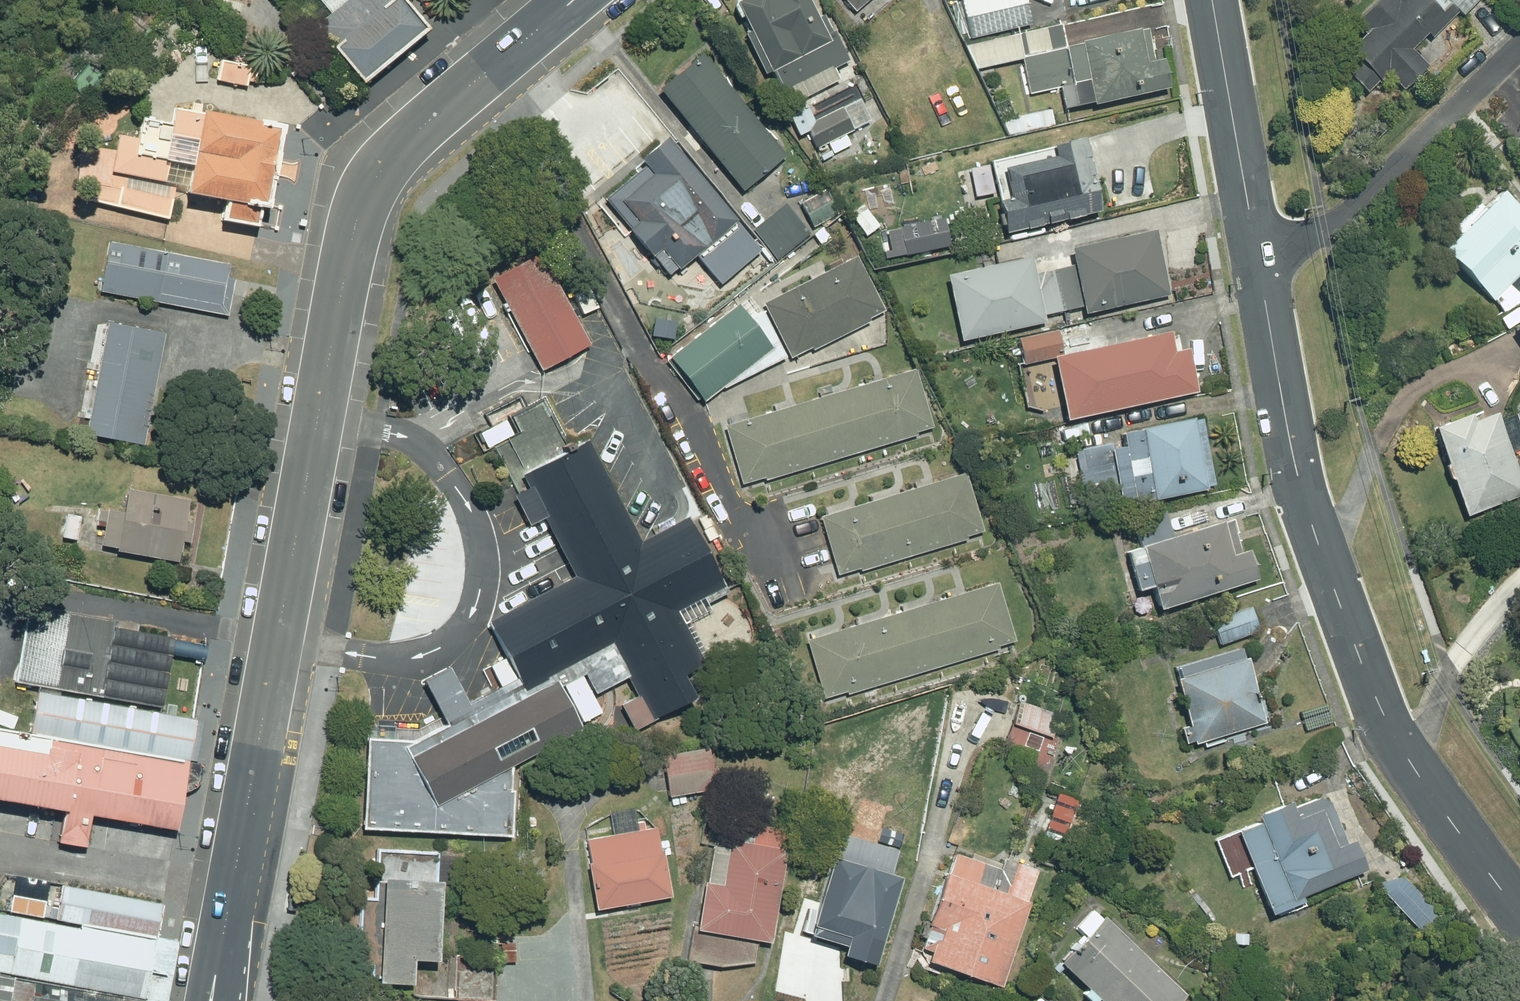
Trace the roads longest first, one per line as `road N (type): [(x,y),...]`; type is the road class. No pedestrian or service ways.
road 1 (primary): [(214,1000),(346,266),(369,192),(409,139),(573,0)]
road 2 (tertiary): [(1265,289),(1303,481),(1353,638),(1396,739),(1519,913)]
road 3 (residential): [(1265,289),(1519,44)]
road 4 (tertiary): [(1214,0),(1265,289)]

